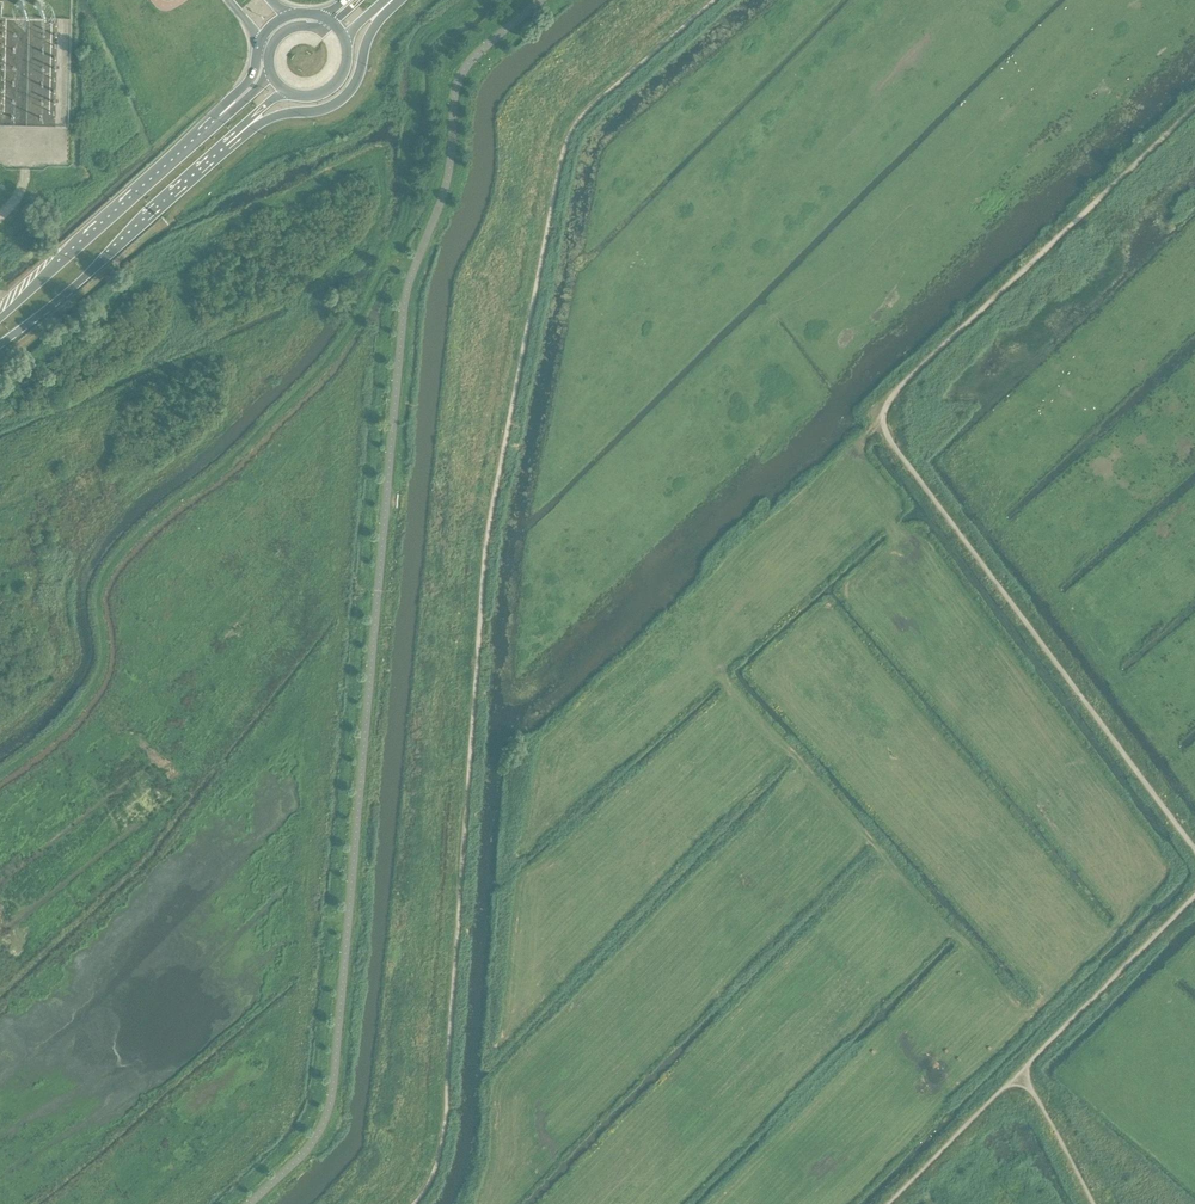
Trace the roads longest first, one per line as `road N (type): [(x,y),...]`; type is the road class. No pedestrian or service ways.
road 1 (primary): [(0,345),(252,124)]
road 2 (primary): [(222,118),(0,319)]
road 3 (primary): [(252,124),(324,109),(345,95),(384,7)]

